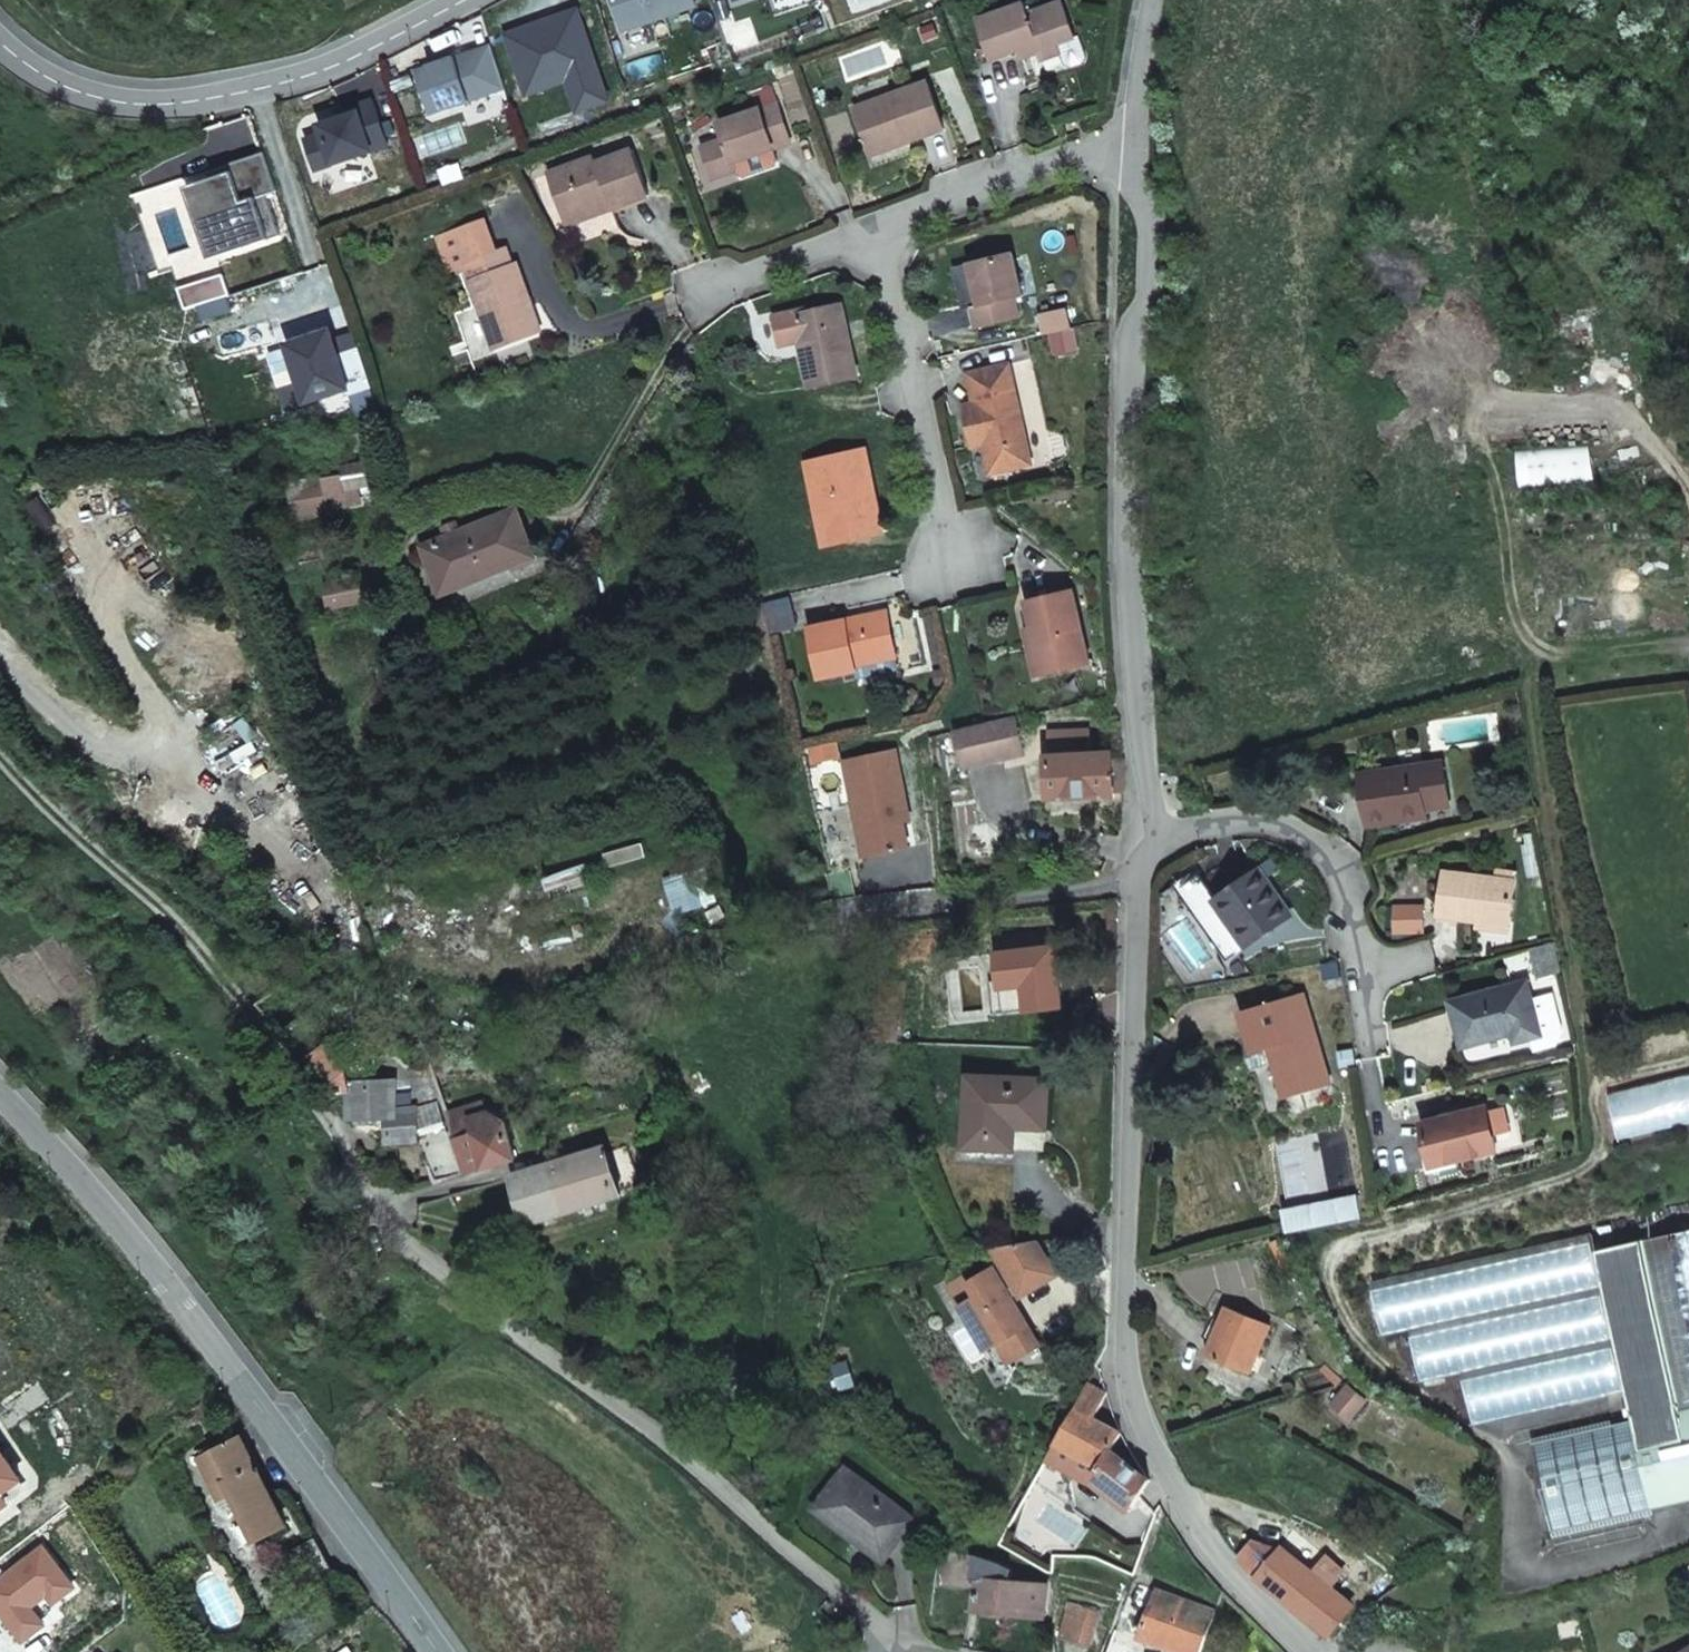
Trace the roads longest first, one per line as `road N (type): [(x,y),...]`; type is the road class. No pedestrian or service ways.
road 1 (track): [(1445,0),(1455,36),(1464,316),(1511,589),(1532,644),(1529,690),(1597,1152),(1571,1175),(1352,1244),(1334,1262),(1335,1294),(1356,1329),(1401,1378),(1501,1444)]
road 2 (residential): [(694,290),(1140,136),(1128,519),(1144,840)]
road 3 (residential): [(1144,840),(1124,1281),(1128,1380),(1179,1502),(1258,1602),(1313,1651)]
road 4 (residential): [(298,1078),(409,1238),(909,1651)]
road 5 (residential): [(434,1651),(152,1270),(0,1099)]
road 6 (residential): [(0,40),(72,90),(127,104),(183,102),(316,70),(460,0)]
road 7 (residential): [(1144,840),(1260,823),(1319,848),(1338,869),(1360,973)]
road 8 (track): [(1688,485),(1668,453),(1614,412),(1543,403),(1482,412)]
road 9 (track): [(1532,644),(1558,655),(1688,642)]

